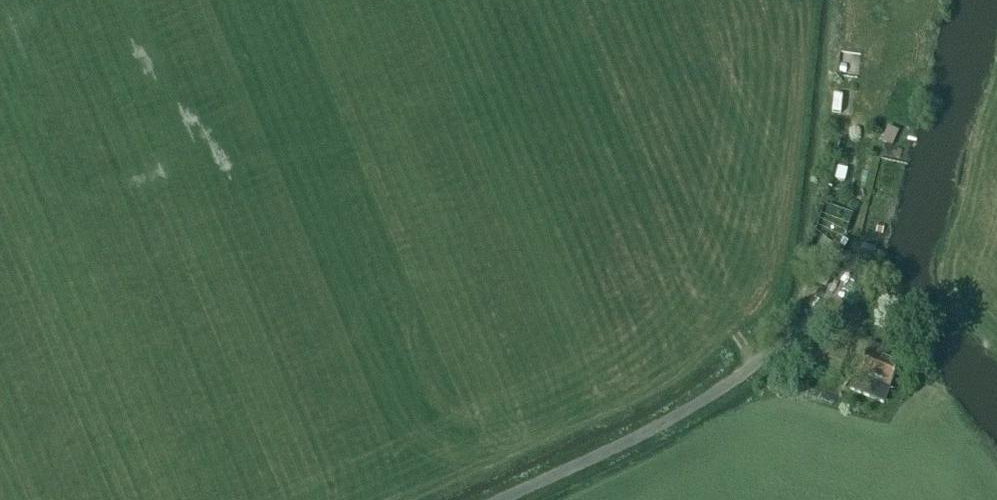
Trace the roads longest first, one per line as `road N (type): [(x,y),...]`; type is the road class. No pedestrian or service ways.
road 1 (unclassified): [(527,499),(738,377)]

